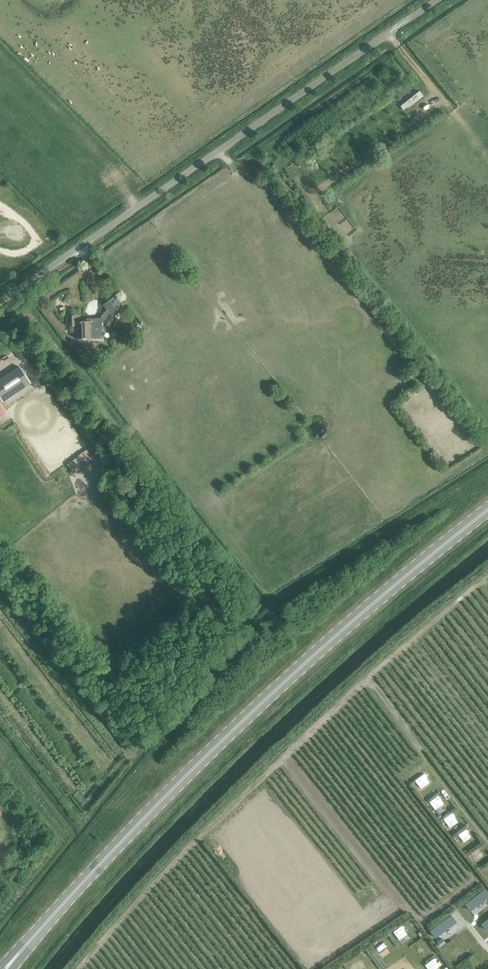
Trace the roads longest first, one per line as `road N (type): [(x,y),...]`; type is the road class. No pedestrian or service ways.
road 1 (secondary): [(6,968),(198,764),(487,509)]
road 2 (unclassified): [(0,305),(439,0)]

